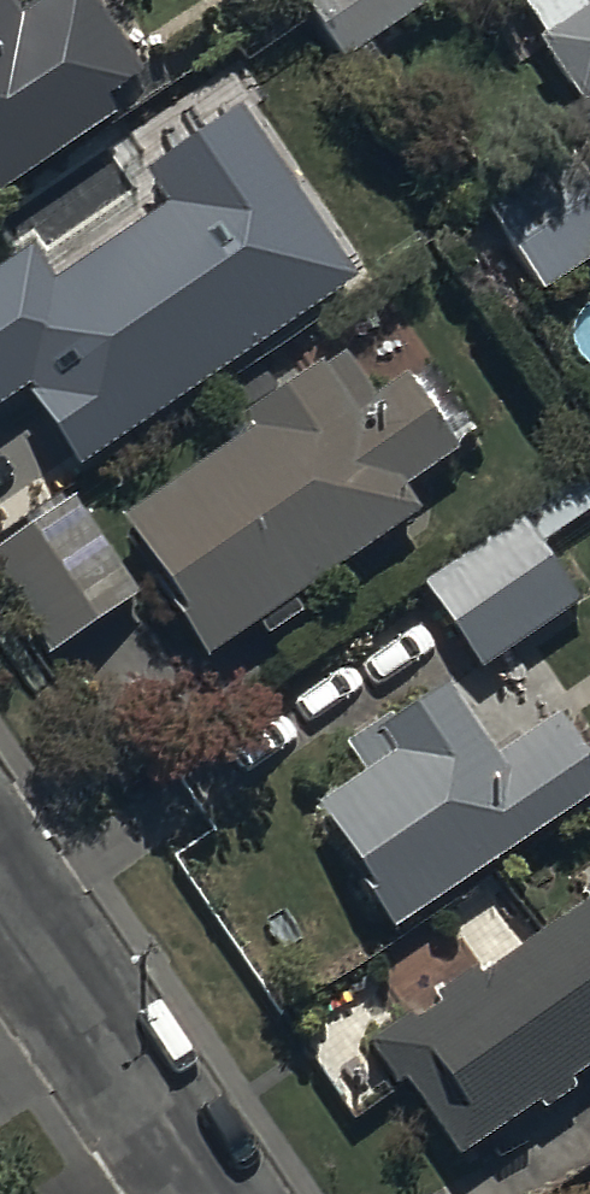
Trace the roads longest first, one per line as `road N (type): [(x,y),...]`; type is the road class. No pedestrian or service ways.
road 1 (residential): [(0,893),(206,1193)]

